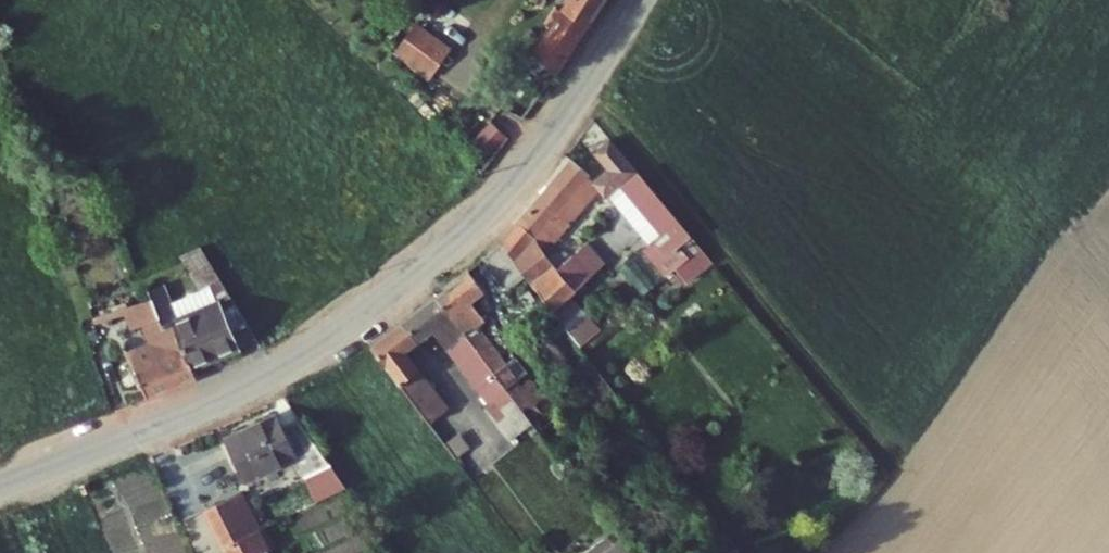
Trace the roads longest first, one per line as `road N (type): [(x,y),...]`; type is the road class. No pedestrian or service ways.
road 1 (residential): [(640,0),(504,191),(395,290),(246,387),(0,484)]

